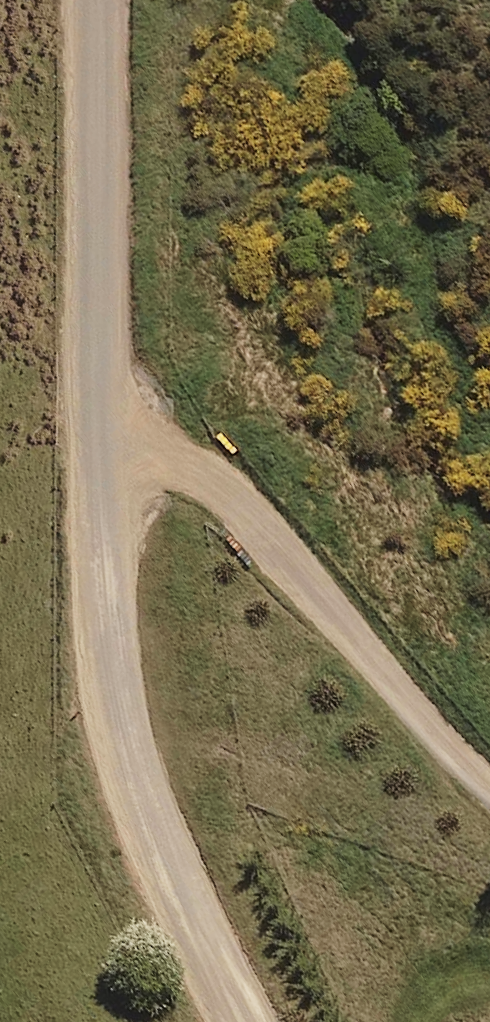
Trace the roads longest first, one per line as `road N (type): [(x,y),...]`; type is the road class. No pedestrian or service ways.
road 1 (tertiary): [(105,465),(108,661),(124,741),(166,859),(243,1021)]
road 2 (residential): [(105,465),(176,470),(219,485),(489,782)]
road 3 (tertiary): [(101,0),(105,465)]

